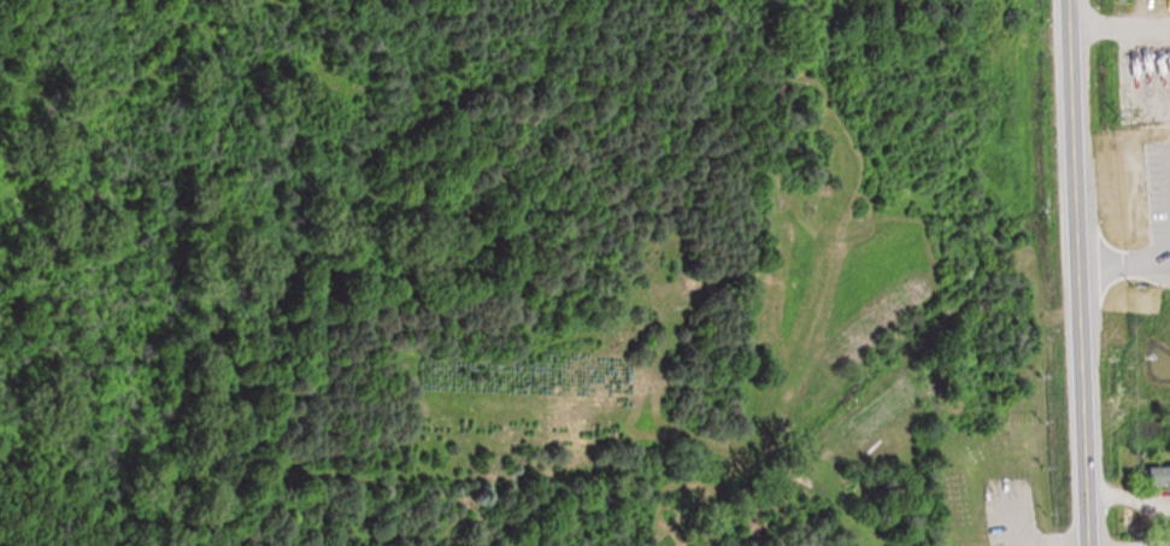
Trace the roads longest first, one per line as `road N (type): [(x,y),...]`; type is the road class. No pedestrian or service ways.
road 1 (tertiary): [(1088,545),(1068,0)]

